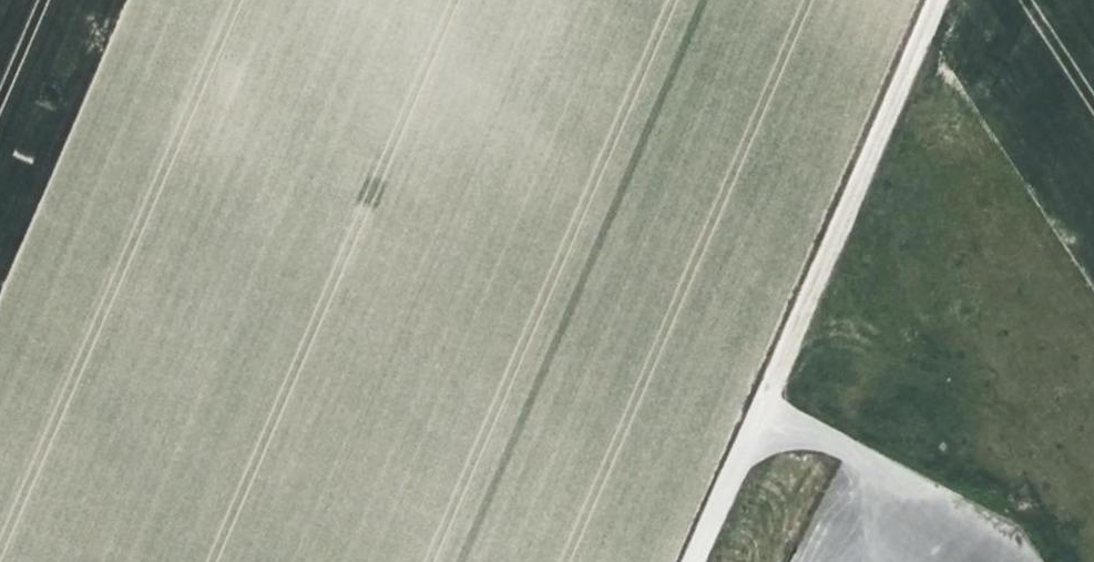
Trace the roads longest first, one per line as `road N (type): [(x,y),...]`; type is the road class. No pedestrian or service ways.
road 1 (track): [(933,0),(690,561)]

